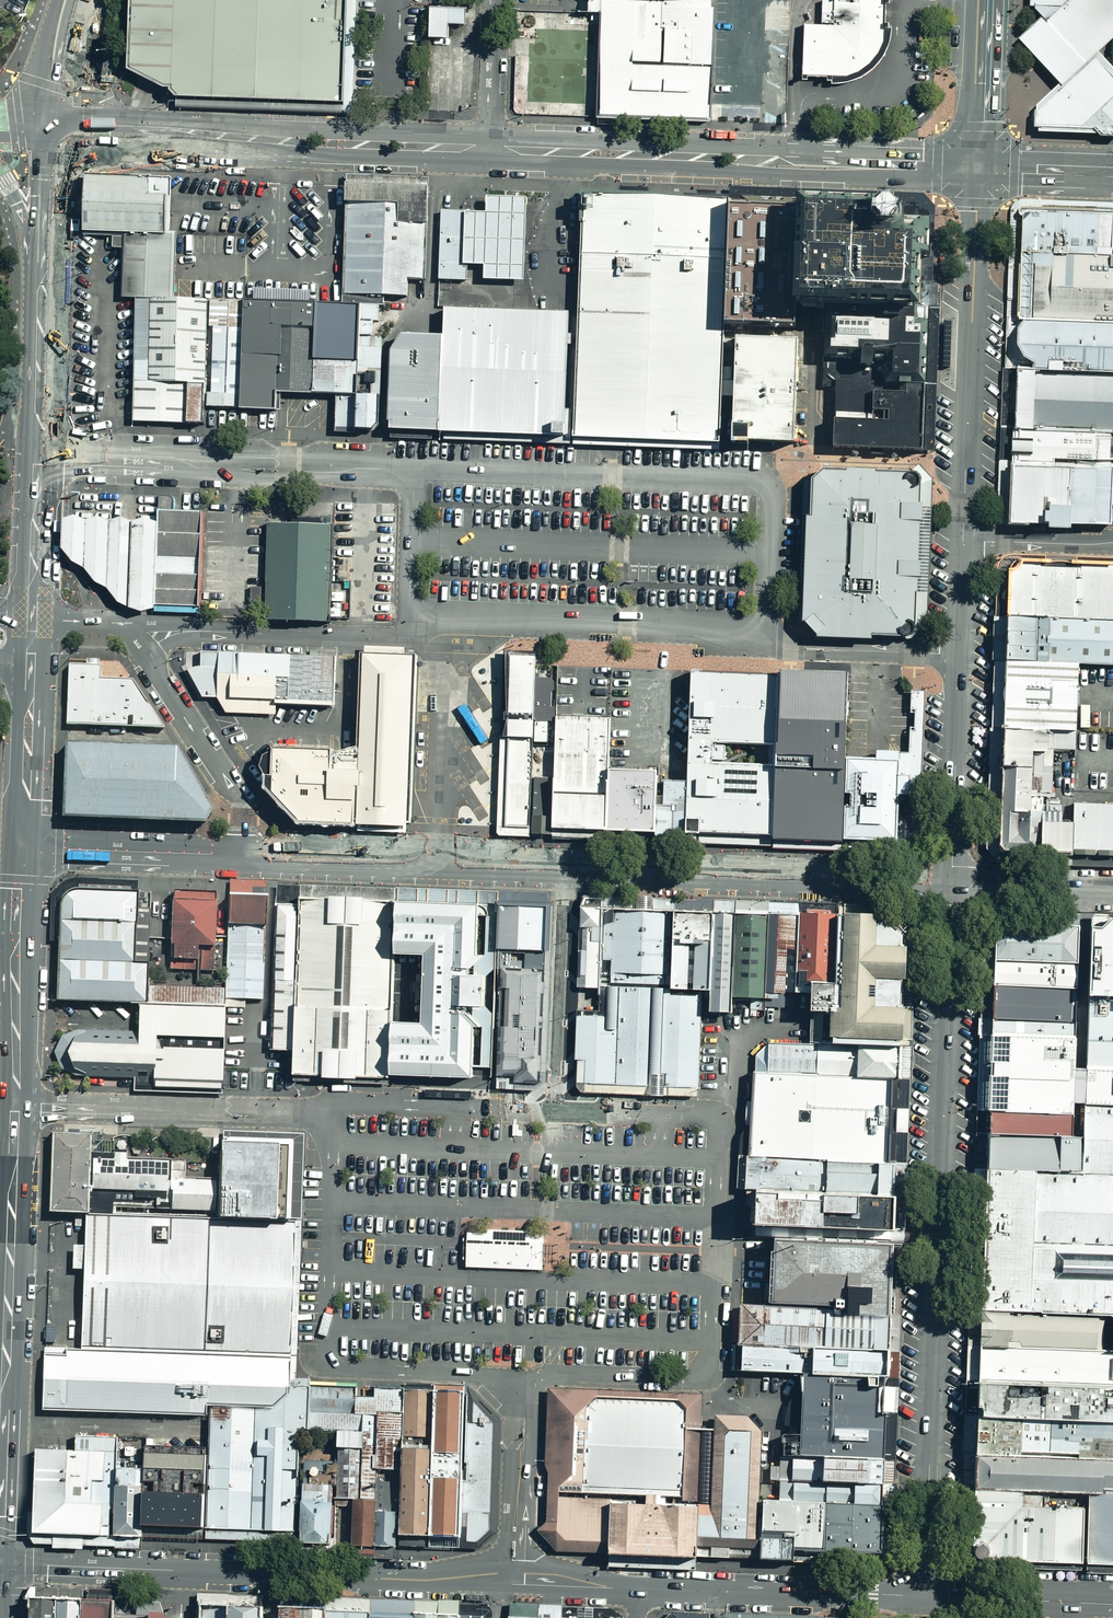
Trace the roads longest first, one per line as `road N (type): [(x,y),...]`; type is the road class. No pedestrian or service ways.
road 1 (unclassified): [(951,885),(924,1596)]
road 2 (unclassified): [(951,885),(253,855)]
road 3 (unclassified): [(637,1589),(0,1562)]
road 4 (secondary): [(0,1439),(24,847)]
road 5 (secondary): [(490,150),(977,167)]
road 6 (unclassified): [(977,167),(963,541)]
road 7 (secondary): [(128,133),(490,150)]
road 8 (unclassified): [(33,617),(123,625),(234,793),(253,855)]
road 9 (secondary): [(33,617),(46,263)]
road 10 (unclassified): [(963,541),(951,885)]
road 11 (unclassified): [(924,1596),(637,1589)]
road 12 (unclassified): [(253,855),(24,847)]
road 13 (secondary): [(24,847),(32,658)]
road 14 (unclassified): [(1112,1604),(924,1596)]
road 15 (secondary): [(983,0),(977,167)]
road 16 (unclassified): [(1112,891),(951,885)]
road 17 (unclassified): [(490,150),(498,0)]
road 18 (unclassified): [(963,541),(1112,543)]
road 19 (secondary): [(74,0),(108,99),(128,133)]
road 20 (tertiary): [(977,167),(1112,173)]
road 21 (residential): [(52,131),(54,48),(66,0)]
road 22 (secondary): [(46,263),(52,131)]

